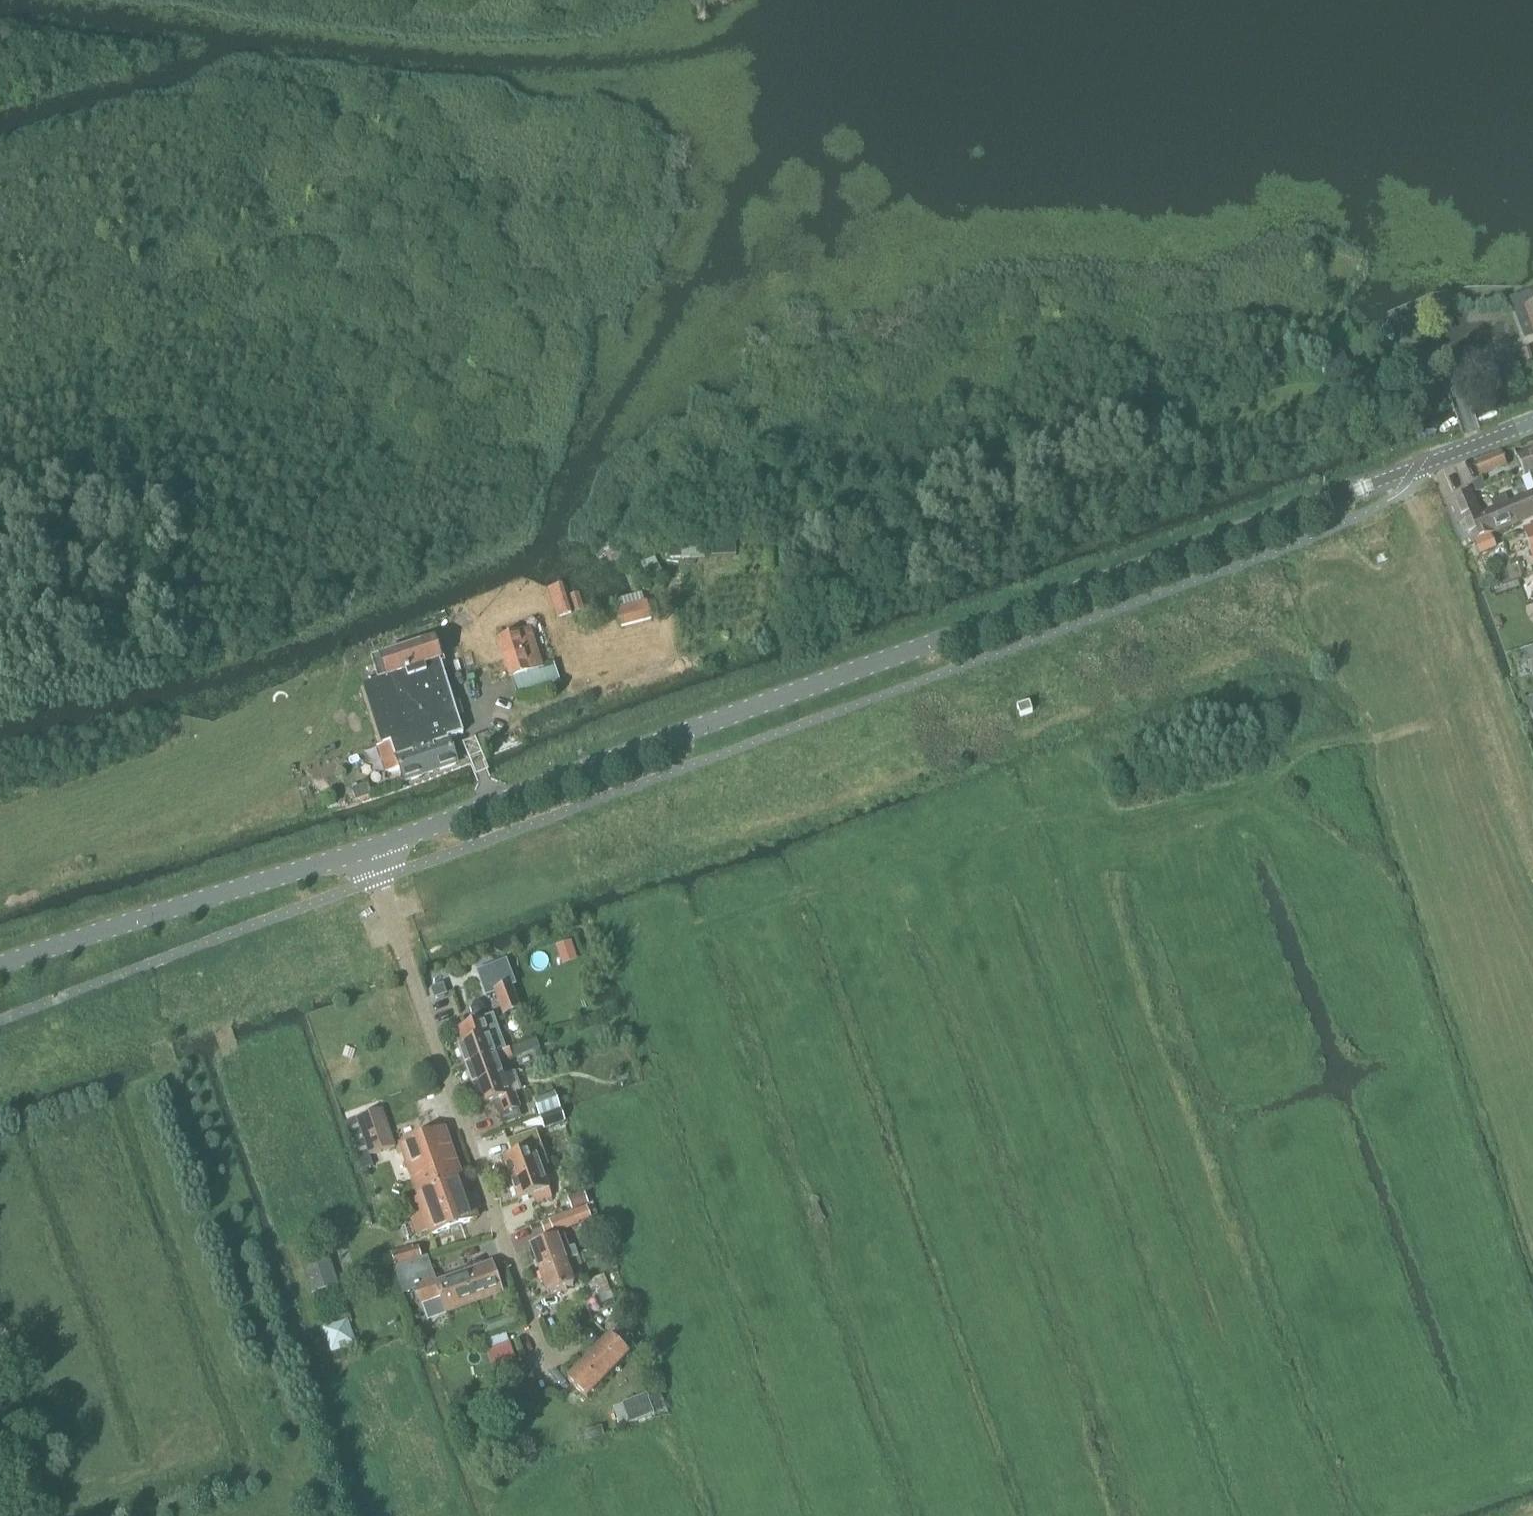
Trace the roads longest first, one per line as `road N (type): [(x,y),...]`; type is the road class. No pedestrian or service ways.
road 1 (unclassified): [(369,849),(1333,499)]
road 2 (track): [(134,972),(333,1515)]
road 3 (residential): [(369,849),(551,1364)]
road 4 (track): [(1532,852),(1479,706),(1413,469)]
road 5 (unclassified): [(0,966),(369,849)]
road 6 (track): [(1519,693),(1278,771)]
road 7 (residential): [(1333,499),(1532,425)]

